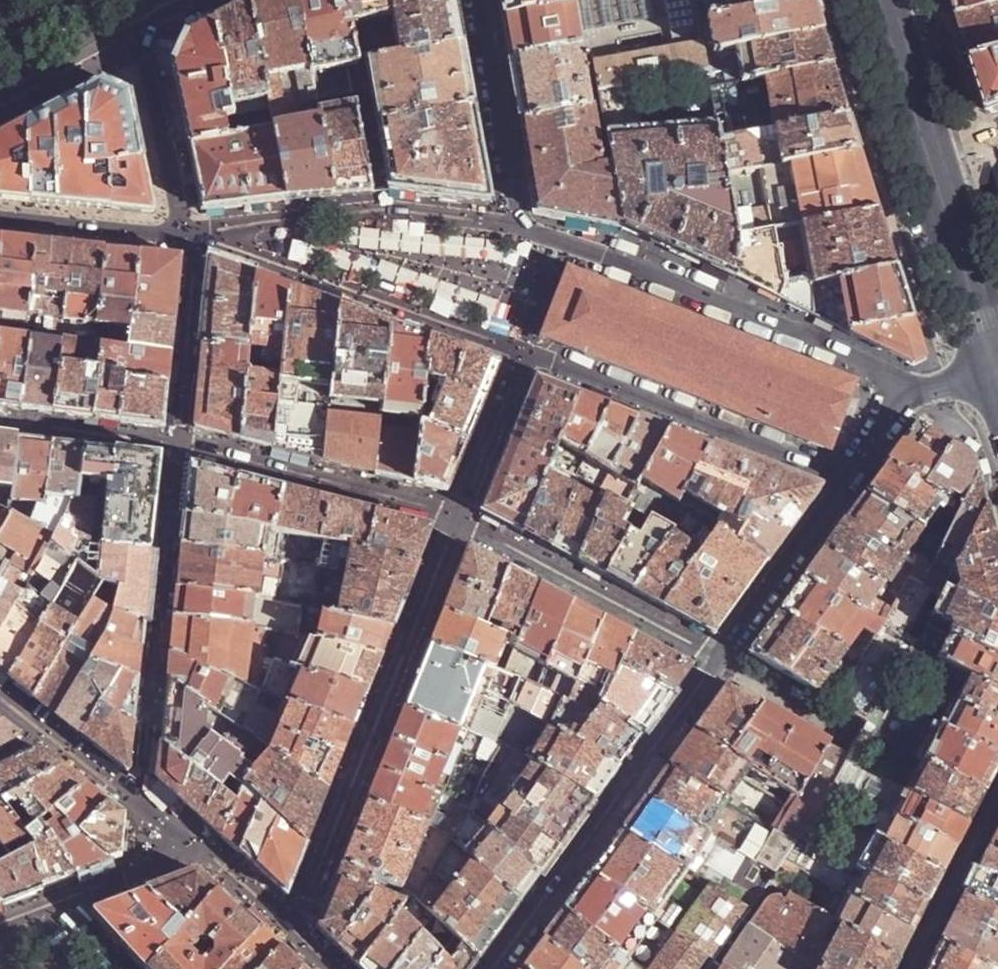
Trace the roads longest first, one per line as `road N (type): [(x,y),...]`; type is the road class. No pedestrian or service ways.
road 1 (residential): [(997,368),(923,388),(522,224),(483,0)]
road 2 (residential): [(0,924),(201,847),(333,968)]
road 3 (secondary): [(997,359),(893,0)]

